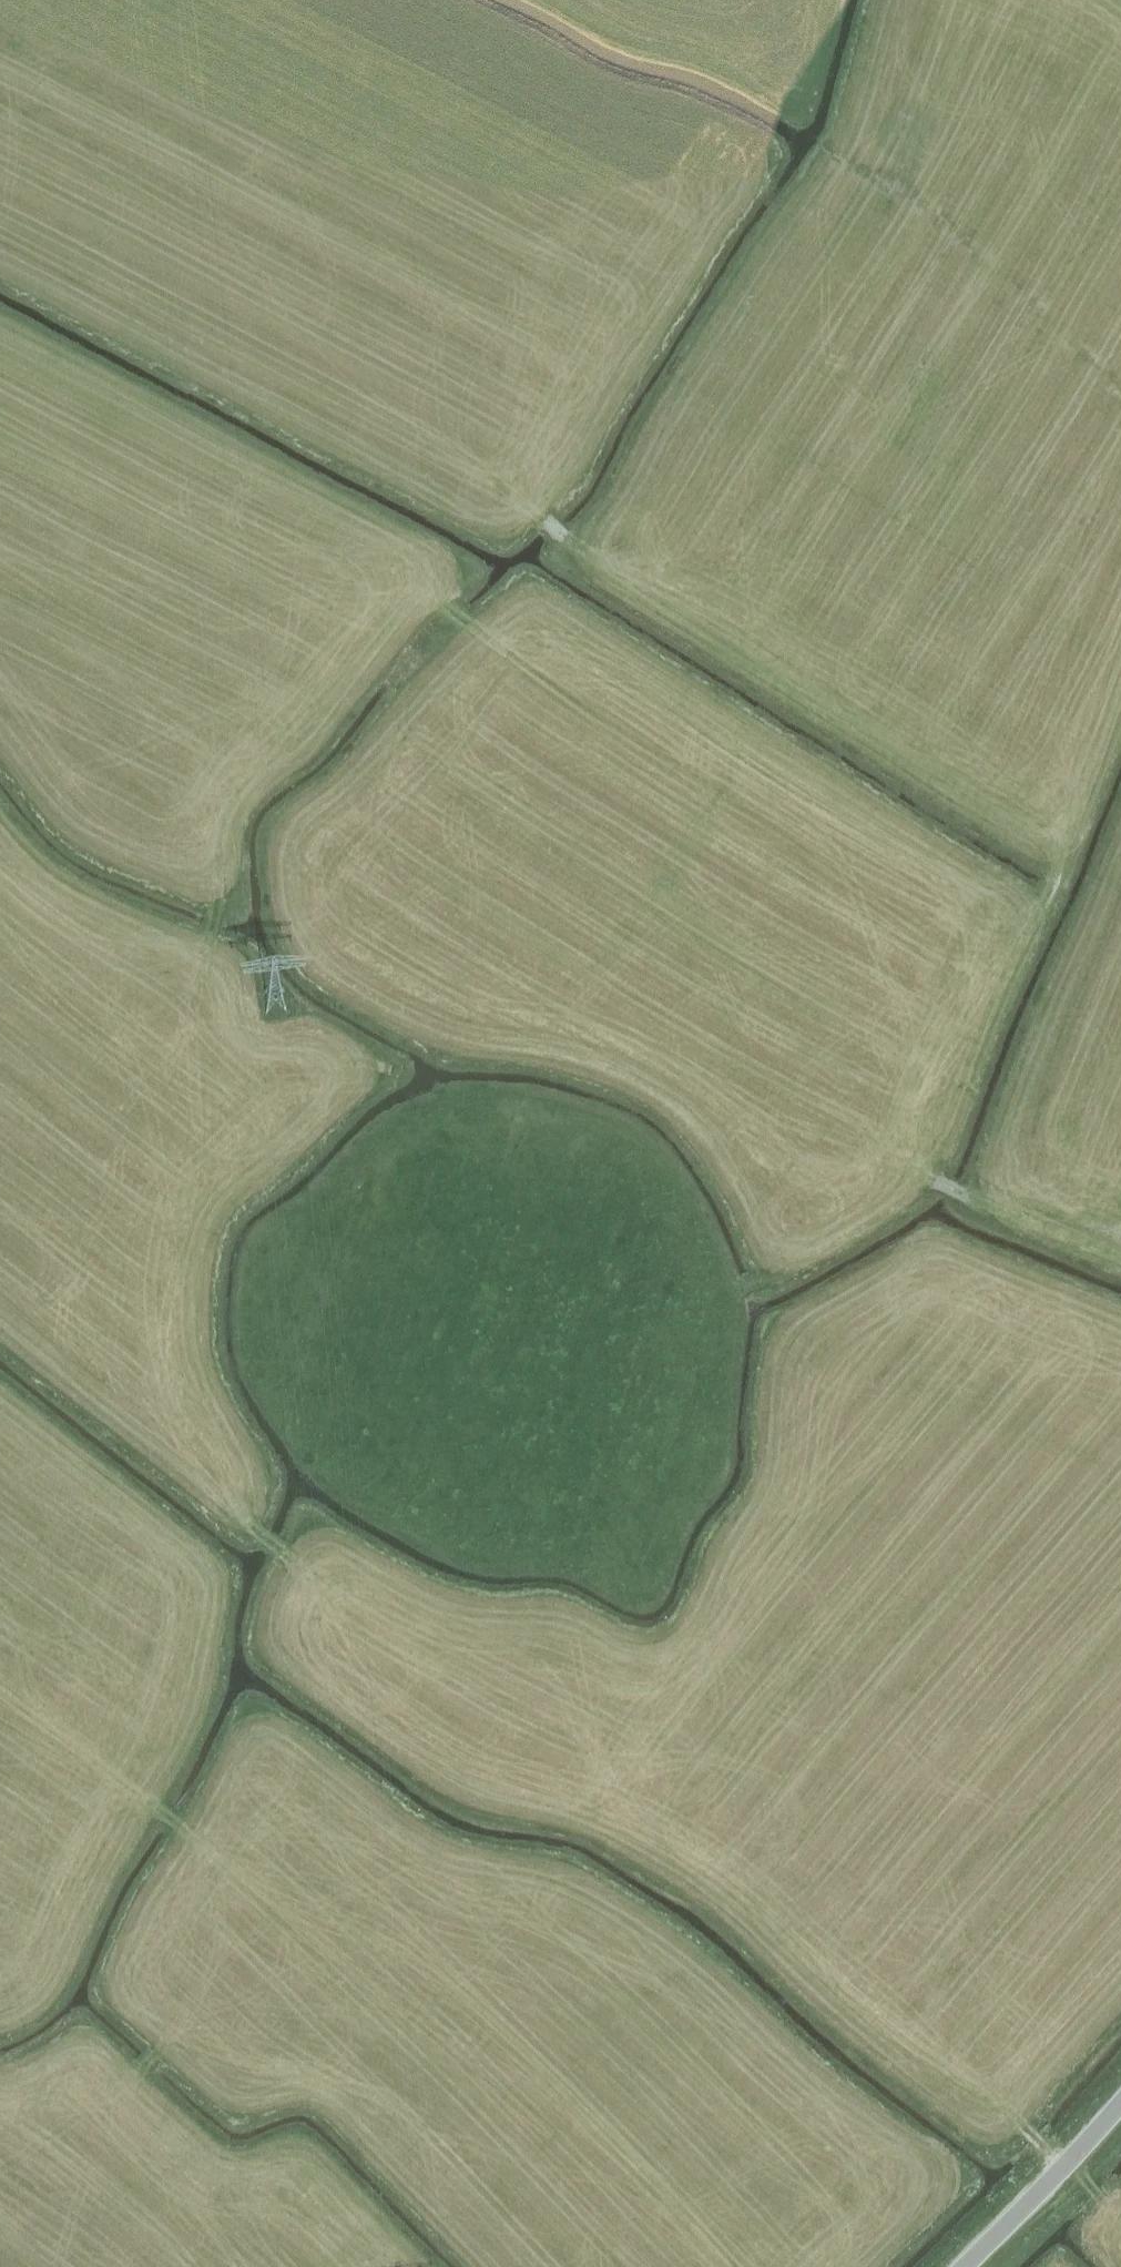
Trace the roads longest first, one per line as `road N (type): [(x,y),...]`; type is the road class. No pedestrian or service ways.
road 1 (tertiary): [(960,2266),(1120,2104)]
road 2 (track): [(1120,1257),(929,1178)]

